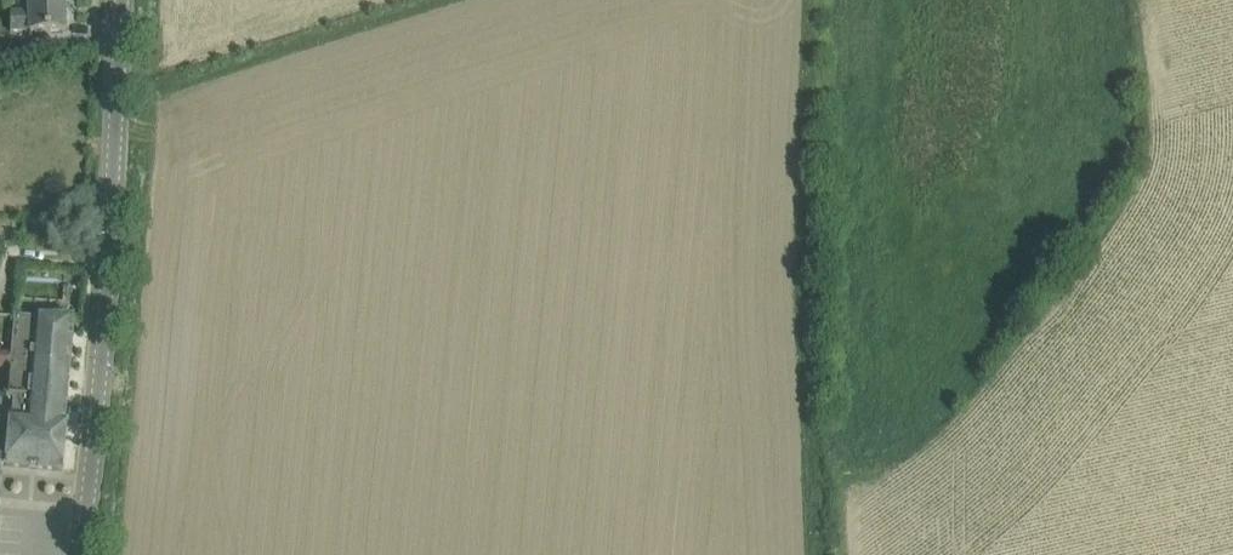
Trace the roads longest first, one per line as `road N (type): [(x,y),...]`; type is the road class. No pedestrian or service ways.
road 1 (tertiary): [(82,554),(122,0)]

